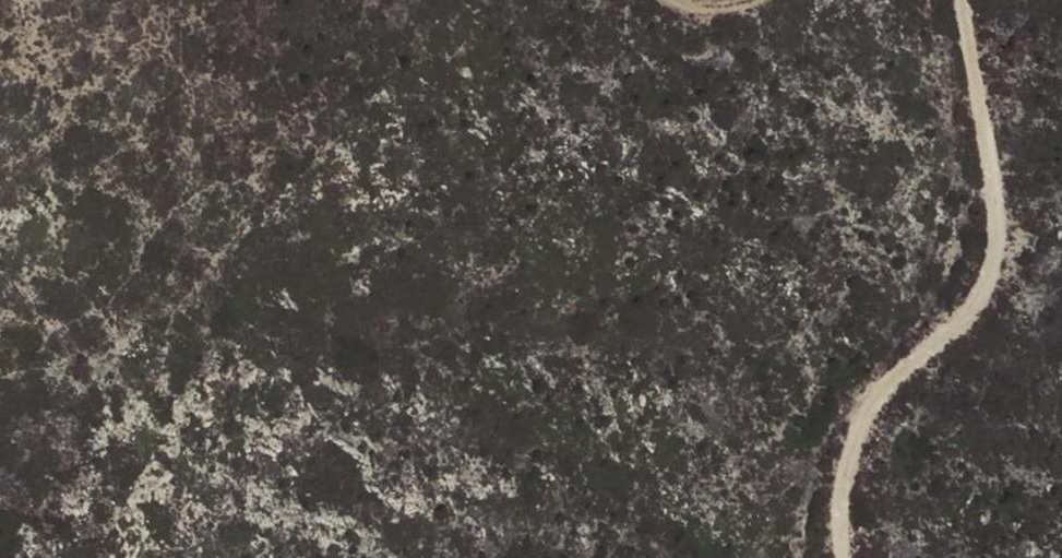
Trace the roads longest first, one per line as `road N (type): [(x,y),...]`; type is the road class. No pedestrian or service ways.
road 1 (track): [(845,557),(846,466),(886,388),(943,347),(991,278),(1000,222),(962,0)]

